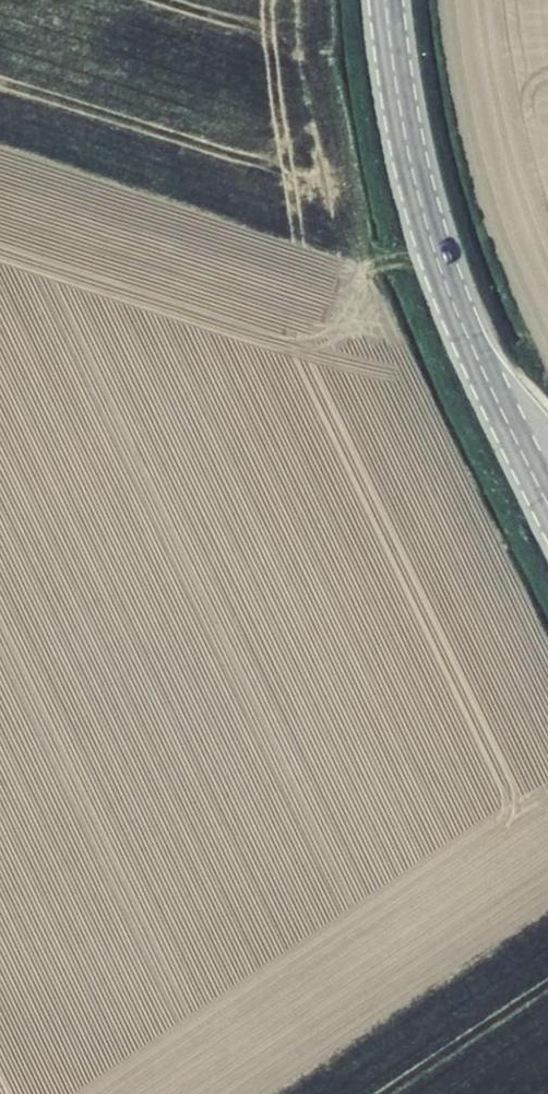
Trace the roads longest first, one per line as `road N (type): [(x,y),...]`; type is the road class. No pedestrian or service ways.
road 1 (primary): [(386,0),(405,131),(437,258),(547,502)]

